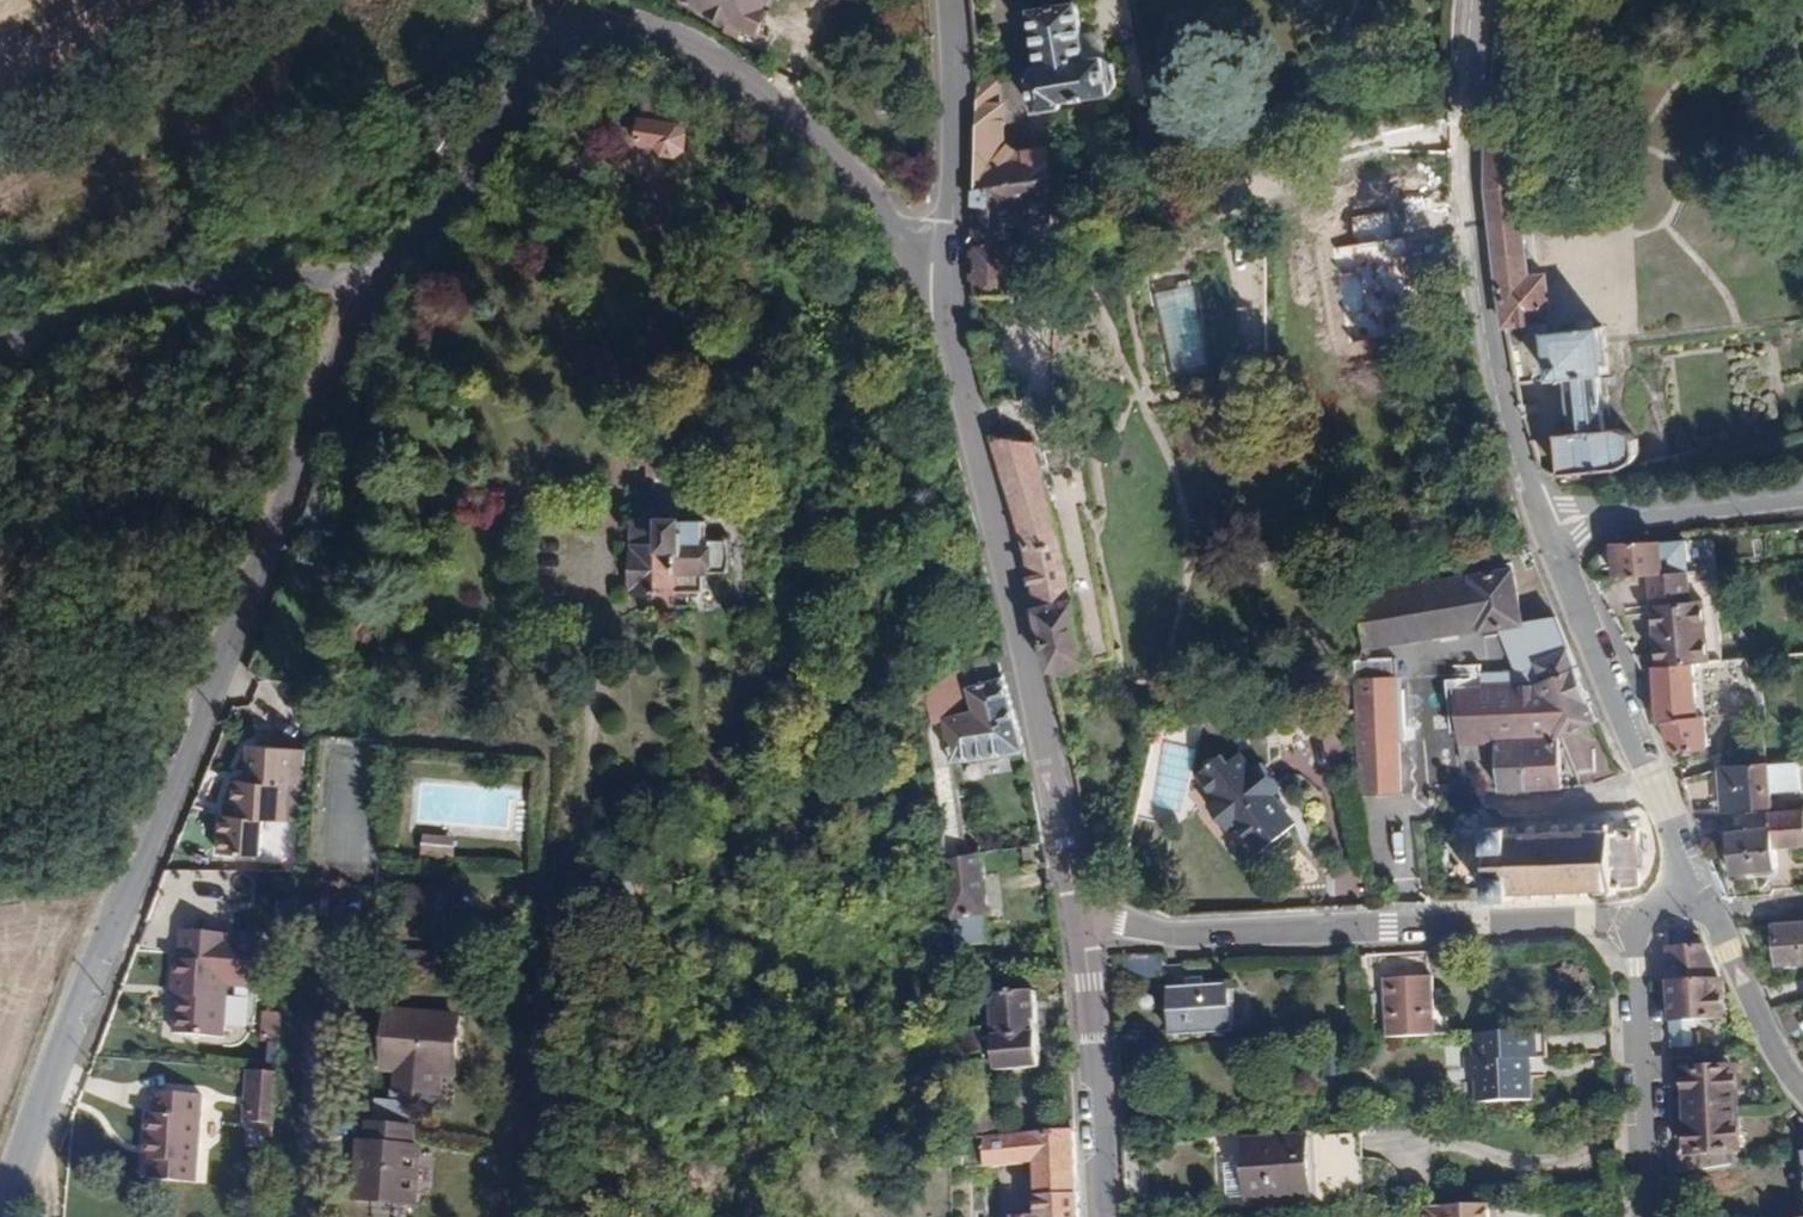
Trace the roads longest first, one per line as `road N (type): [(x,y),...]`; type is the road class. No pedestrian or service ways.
road 1 (tertiary): [(4,1216),(69,1023),(349,354),(392,284)]
road 2 (tertiary): [(946,253),(961,389),(1043,700),(1085,919)]
road 3 (residential): [(1642,914),(1388,934),(1165,929),(1085,919)]
road 4 (residential): [(1543,517),(1483,274),(1474,125),(1481,0)]
road 5 (tertiary): [(551,34),(593,14),(636,18),(681,36),(917,244),(946,253)]
road 6 (unclassified): [(0,373),(85,339),(213,303),(392,284)]
road 7 (residential): [(1700,880),(1543,517)]
road 8 (residential): [(1642,914),(1656,1216)]
road 9 (tertiary): [(1085,919),(1103,1216)]
road 10 (tertiary): [(392,284),(514,108),(551,34)]
road 11 (residential): [(1802,493),(1543,517)]
road 12 (tertiary): [(952,0),(946,253)]
road 13 (residential): [(1802,1088),(1764,1031),(1700,880)]

